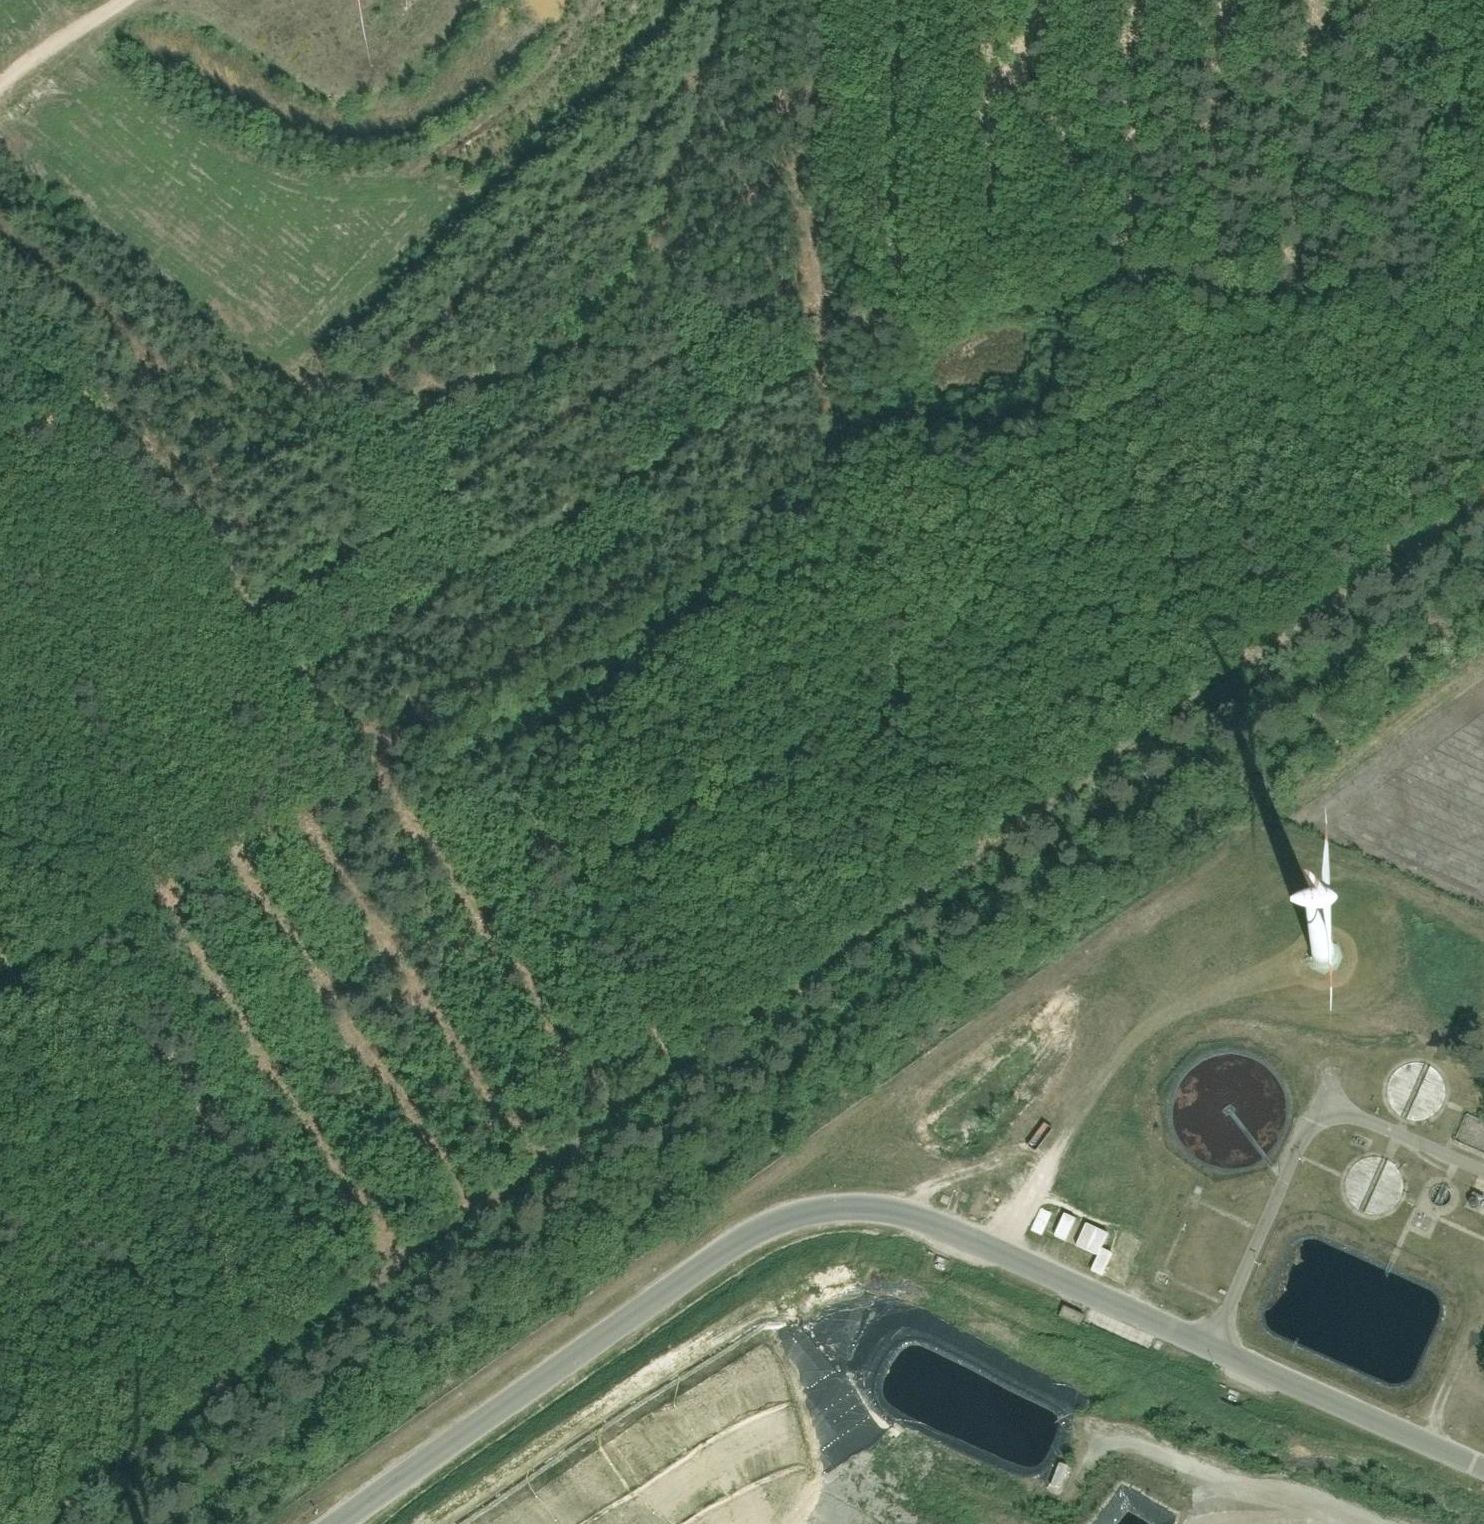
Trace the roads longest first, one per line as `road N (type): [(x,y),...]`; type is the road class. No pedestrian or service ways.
road 1 (track): [(1022,1226),(1131,1054),(1188,1011),(1260,991)]
road 2 (track): [(141,0),(0,92)]

